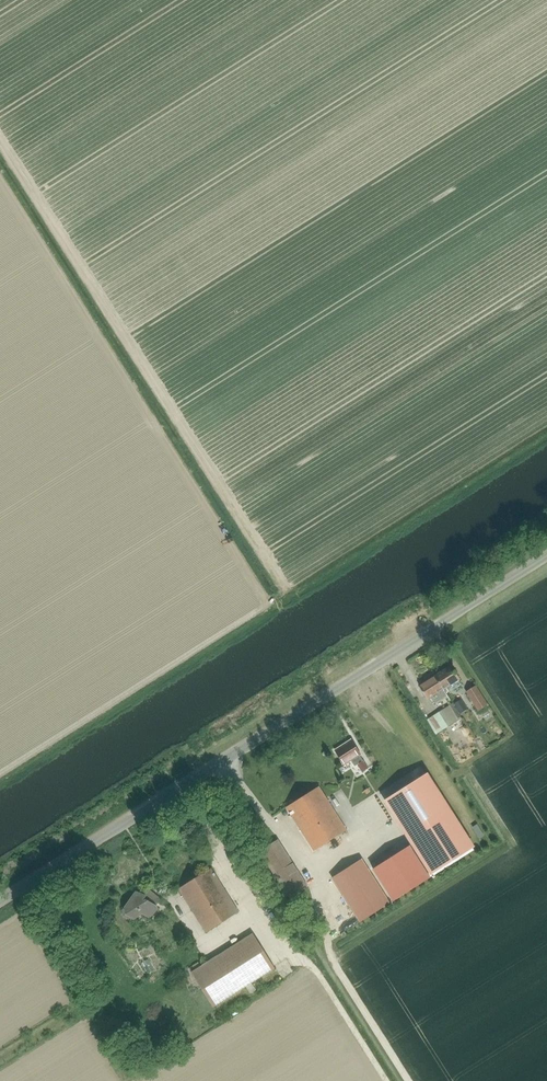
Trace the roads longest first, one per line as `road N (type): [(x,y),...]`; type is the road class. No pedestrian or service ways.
road 1 (unclassified): [(0,900),(546,555)]

